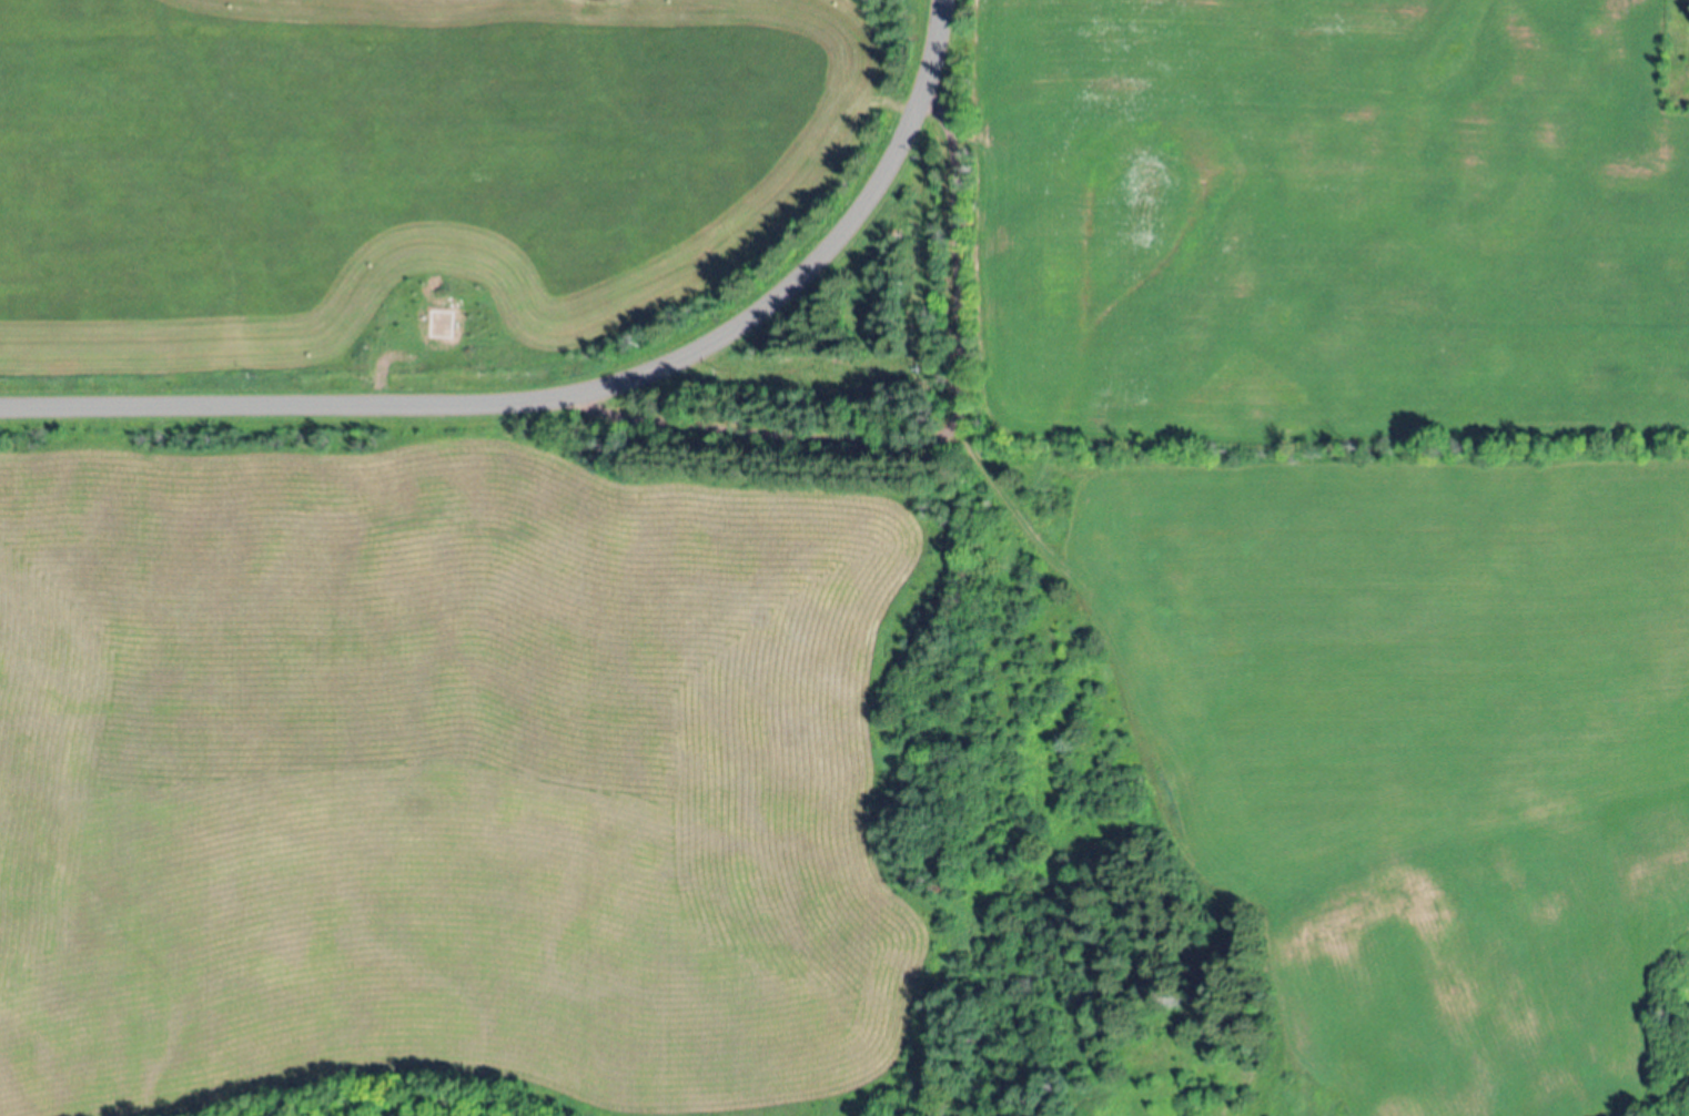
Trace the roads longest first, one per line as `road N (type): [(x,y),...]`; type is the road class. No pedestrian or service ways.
road 1 (secondary): [(0,409),(508,405),(588,393),(672,365),(780,297),(876,191),(921,93),(944,0)]
road 2 (residential): [(588,393),(643,440),(977,449),(950,133),(921,93)]
road 3 (track): [(977,449),(1084,597),(1115,659),(1183,870),(1315,1074),(1343,1096)]

